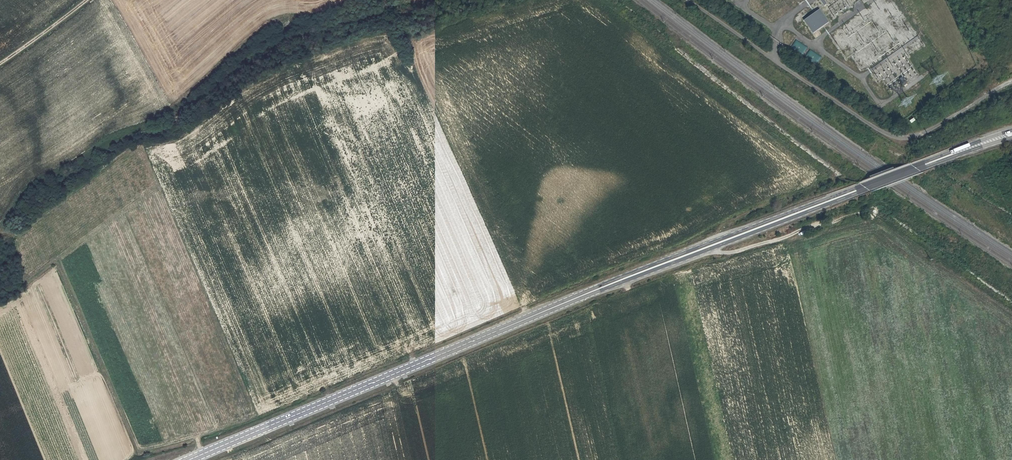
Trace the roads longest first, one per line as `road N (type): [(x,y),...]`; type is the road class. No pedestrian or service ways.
road 1 (secondary): [(1011,133),(609,285),(190,459)]
road 2 (unclassified): [(1011,81),(936,127),(899,138),(769,55)]

